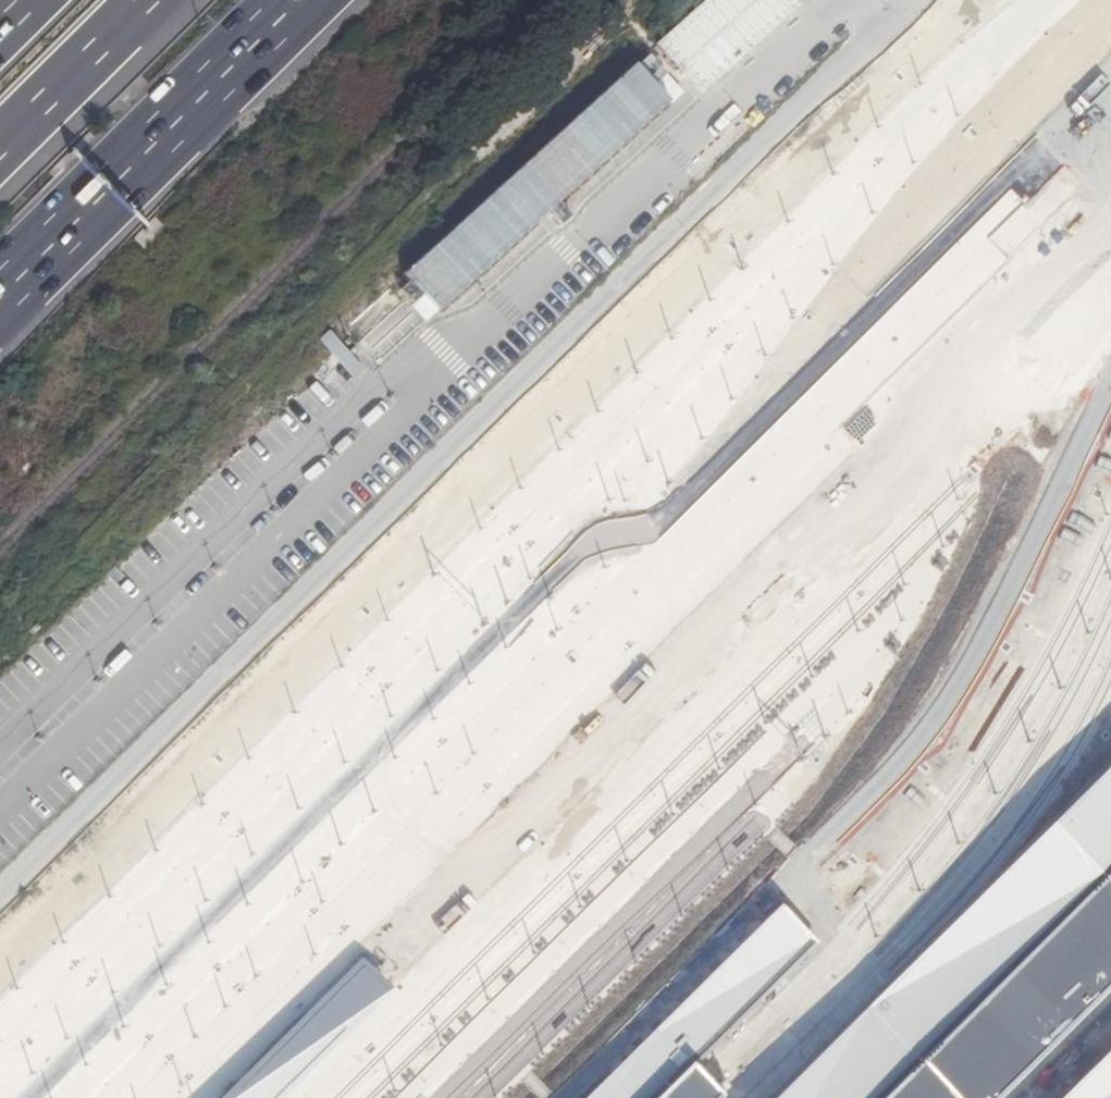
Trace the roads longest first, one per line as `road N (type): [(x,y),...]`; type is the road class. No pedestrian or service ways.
road 1 (motorway): [(0,298),(301,0)]
road 2 (motorway): [(0,146),(147,0)]

